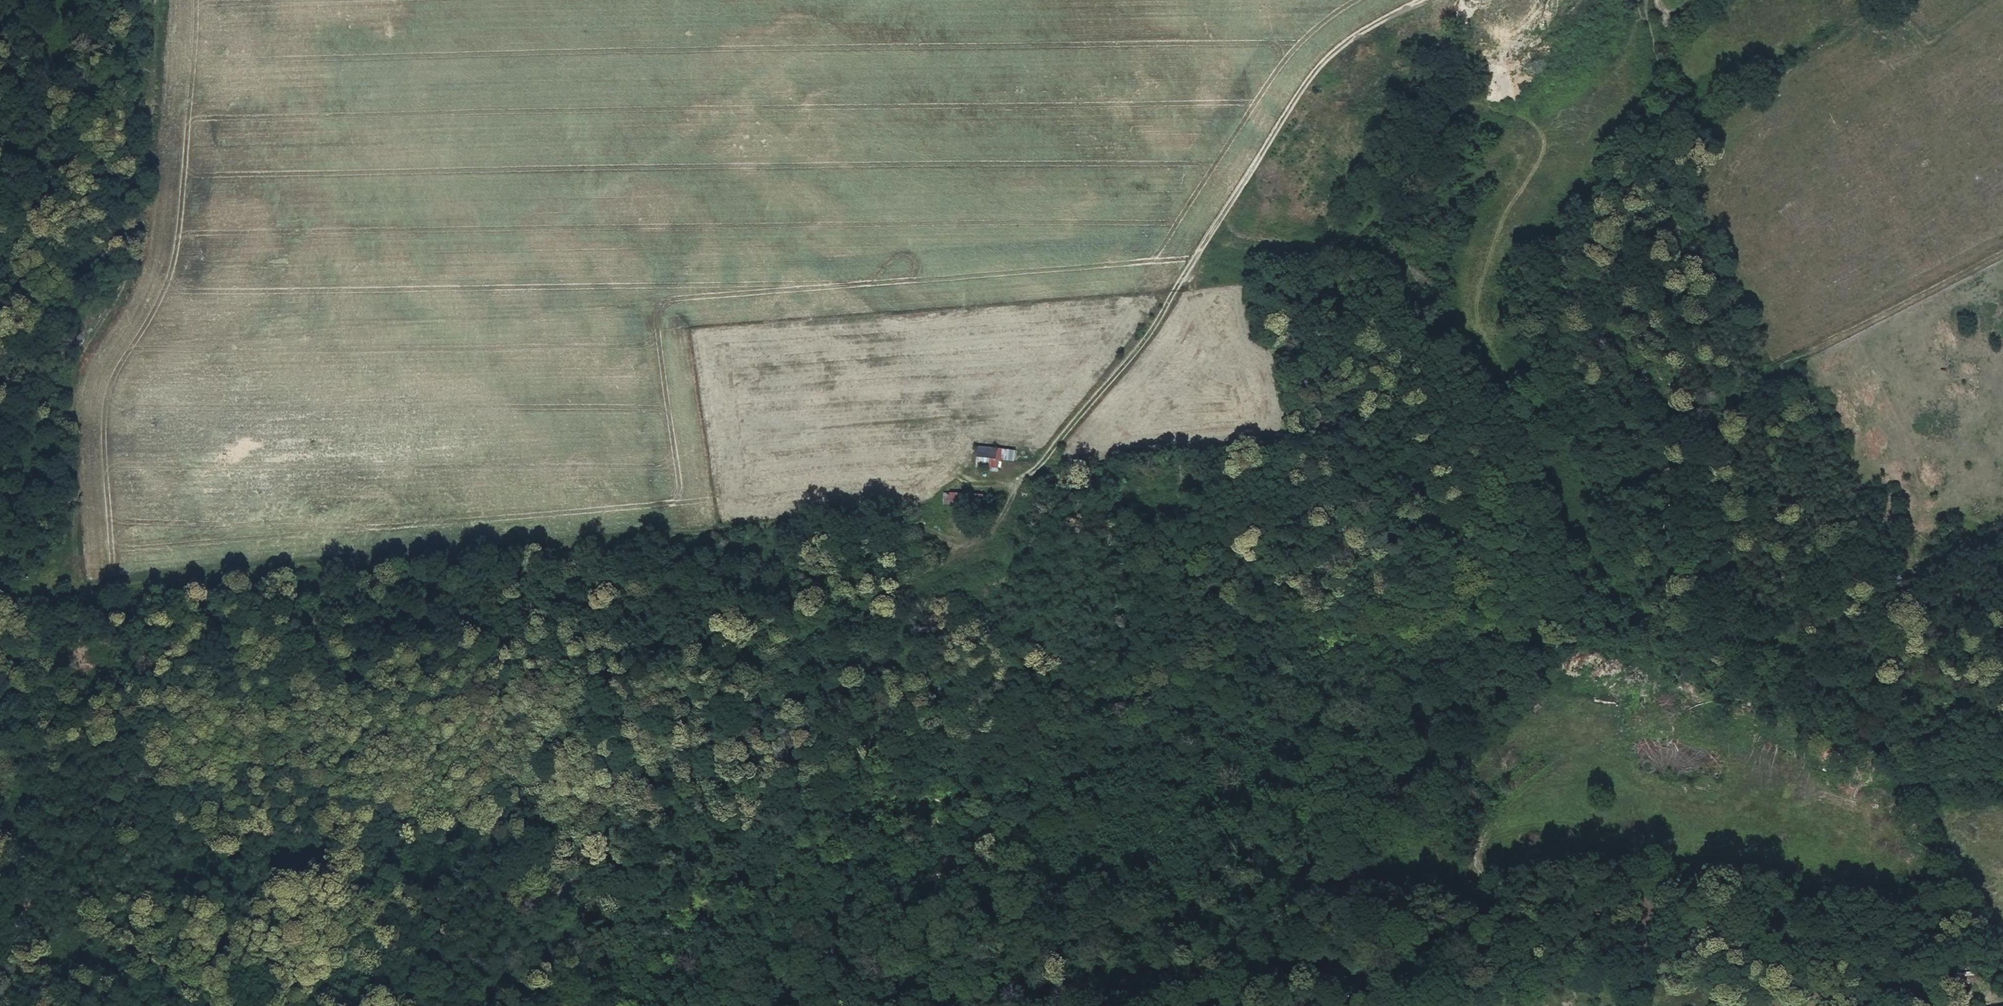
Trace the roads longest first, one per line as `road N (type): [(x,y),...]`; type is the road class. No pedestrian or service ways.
road 1 (track): [(1060,440),(1138,345),(1325,57),(1413,0)]
road 2 (track): [(2002,252),(1775,373)]
road 3 (track): [(2002,967),(1950,874),(1918,773)]

